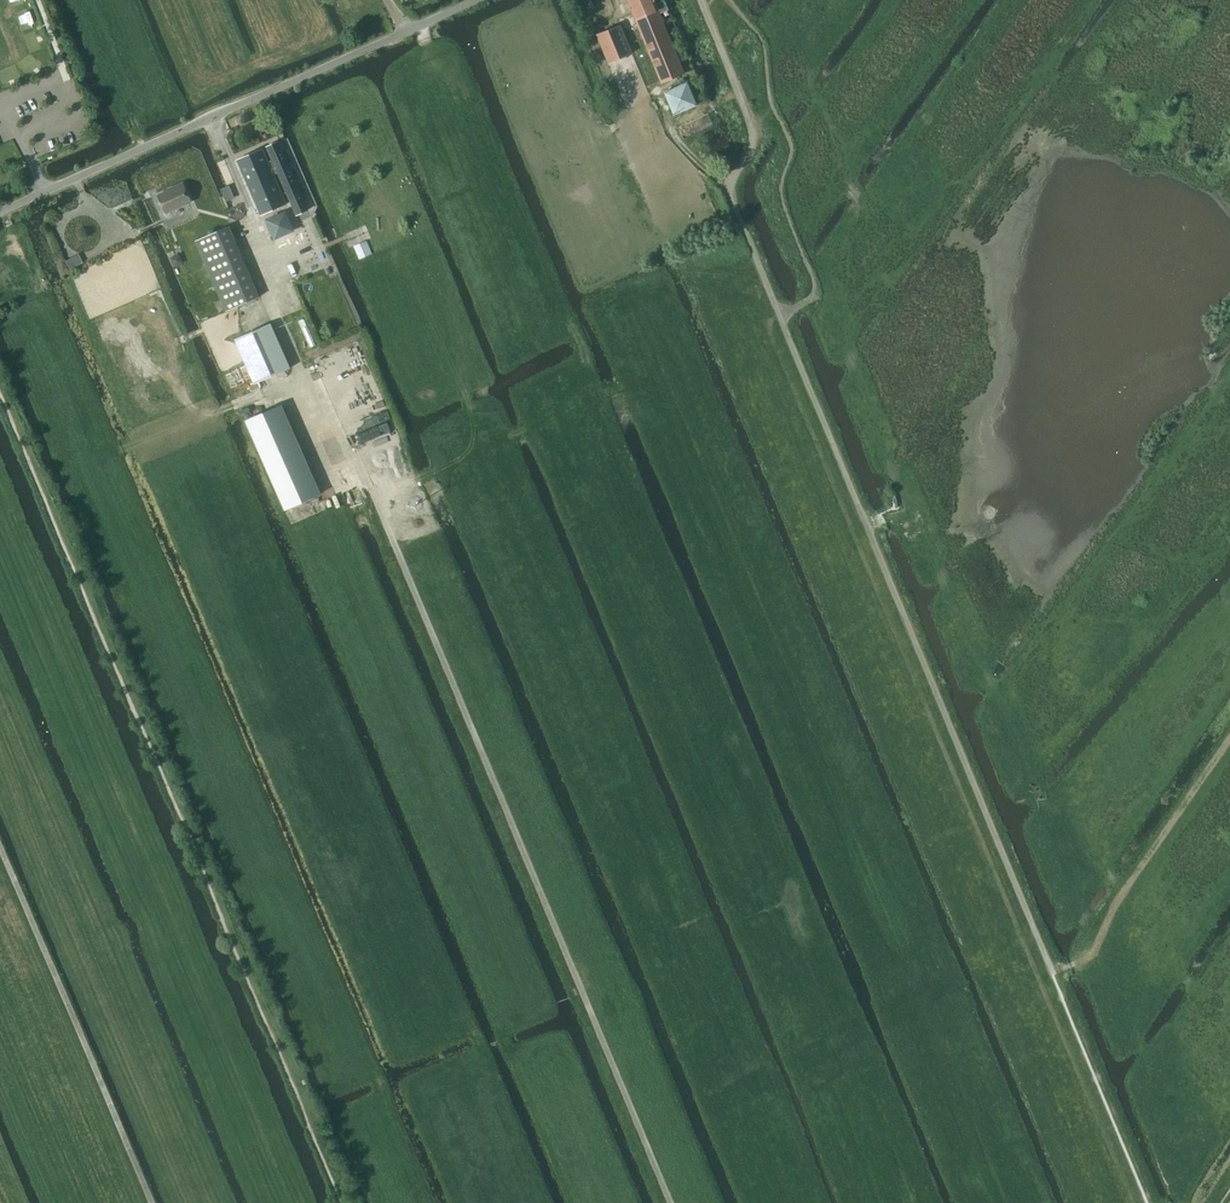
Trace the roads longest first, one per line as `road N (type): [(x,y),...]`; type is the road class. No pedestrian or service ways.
road 1 (track): [(669,1202),(361,466),(327,433),(262,275),(260,235),(212,118)]
road 2 (track): [(700,0),(750,123),(746,155),(730,184),(736,211),(1051,974),(1085,957)]
road 3 (unclassified): [(0,212),(476,0)]

